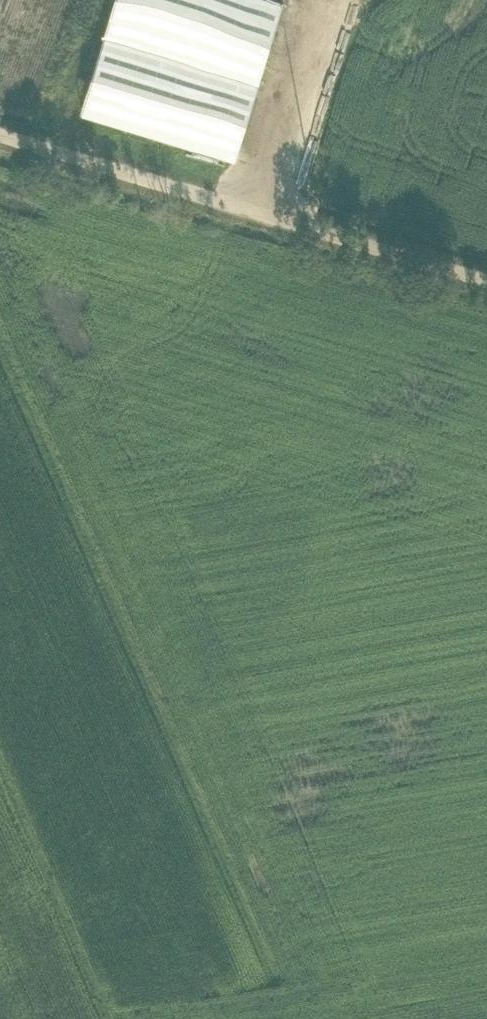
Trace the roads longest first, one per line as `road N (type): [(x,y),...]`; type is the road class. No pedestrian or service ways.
road 1 (track): [(0,137),(486,283)]

